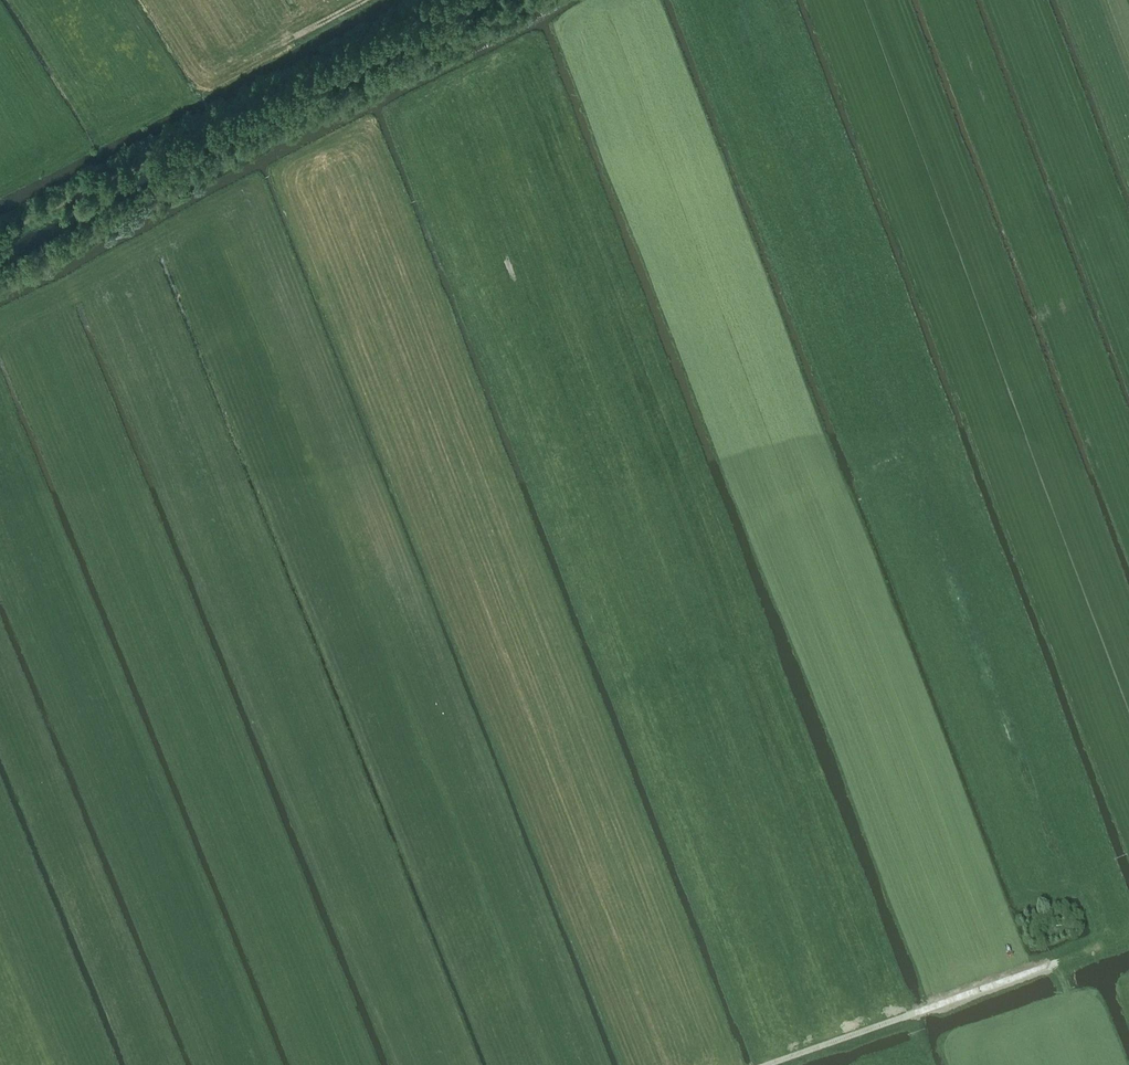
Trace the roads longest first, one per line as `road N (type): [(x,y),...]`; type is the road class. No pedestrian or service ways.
road 1 (track): [(362,0),(200,87)]
road 2 (track): [(768,1064),(912,1014)]

